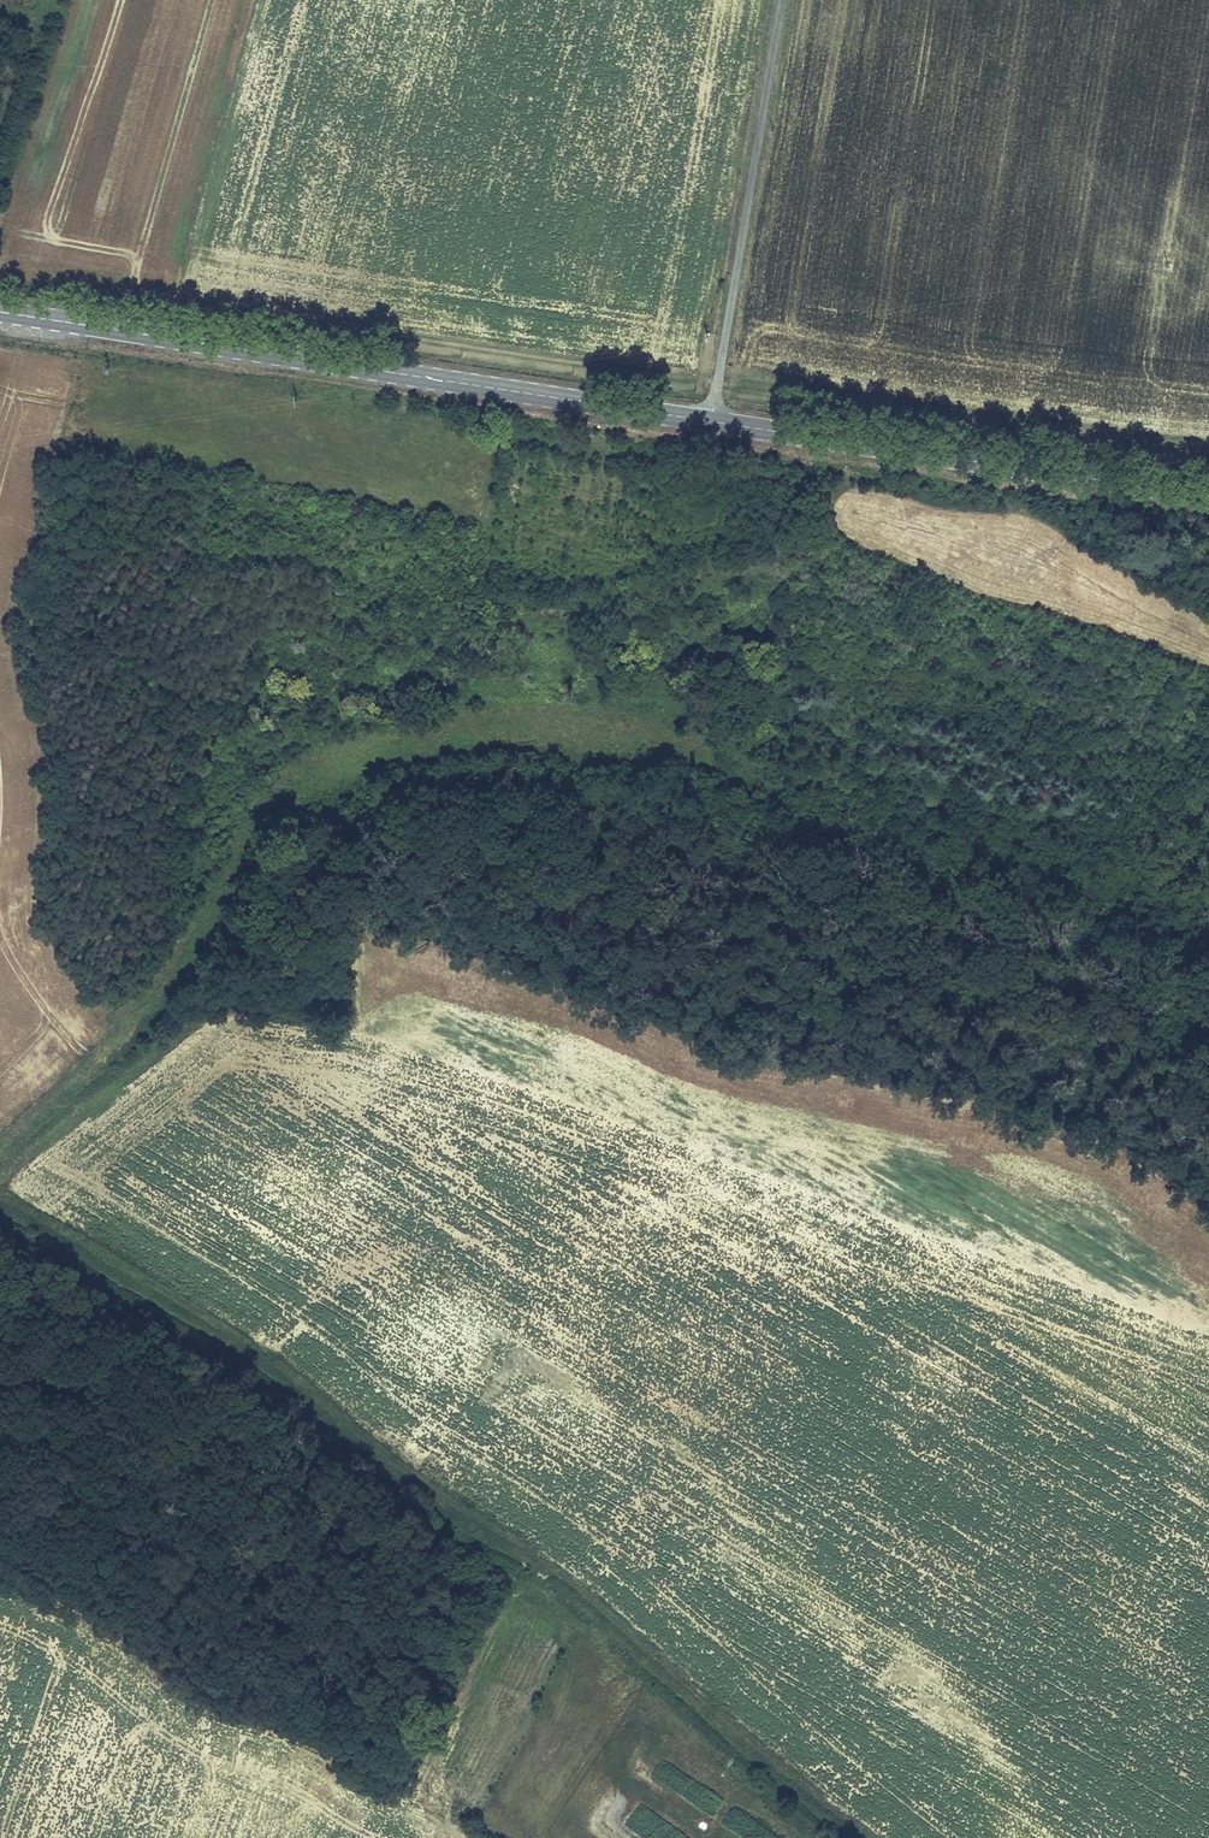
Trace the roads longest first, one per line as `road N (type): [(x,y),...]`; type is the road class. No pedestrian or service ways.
road 1 (primary): [(1208,497),(0,311)]

